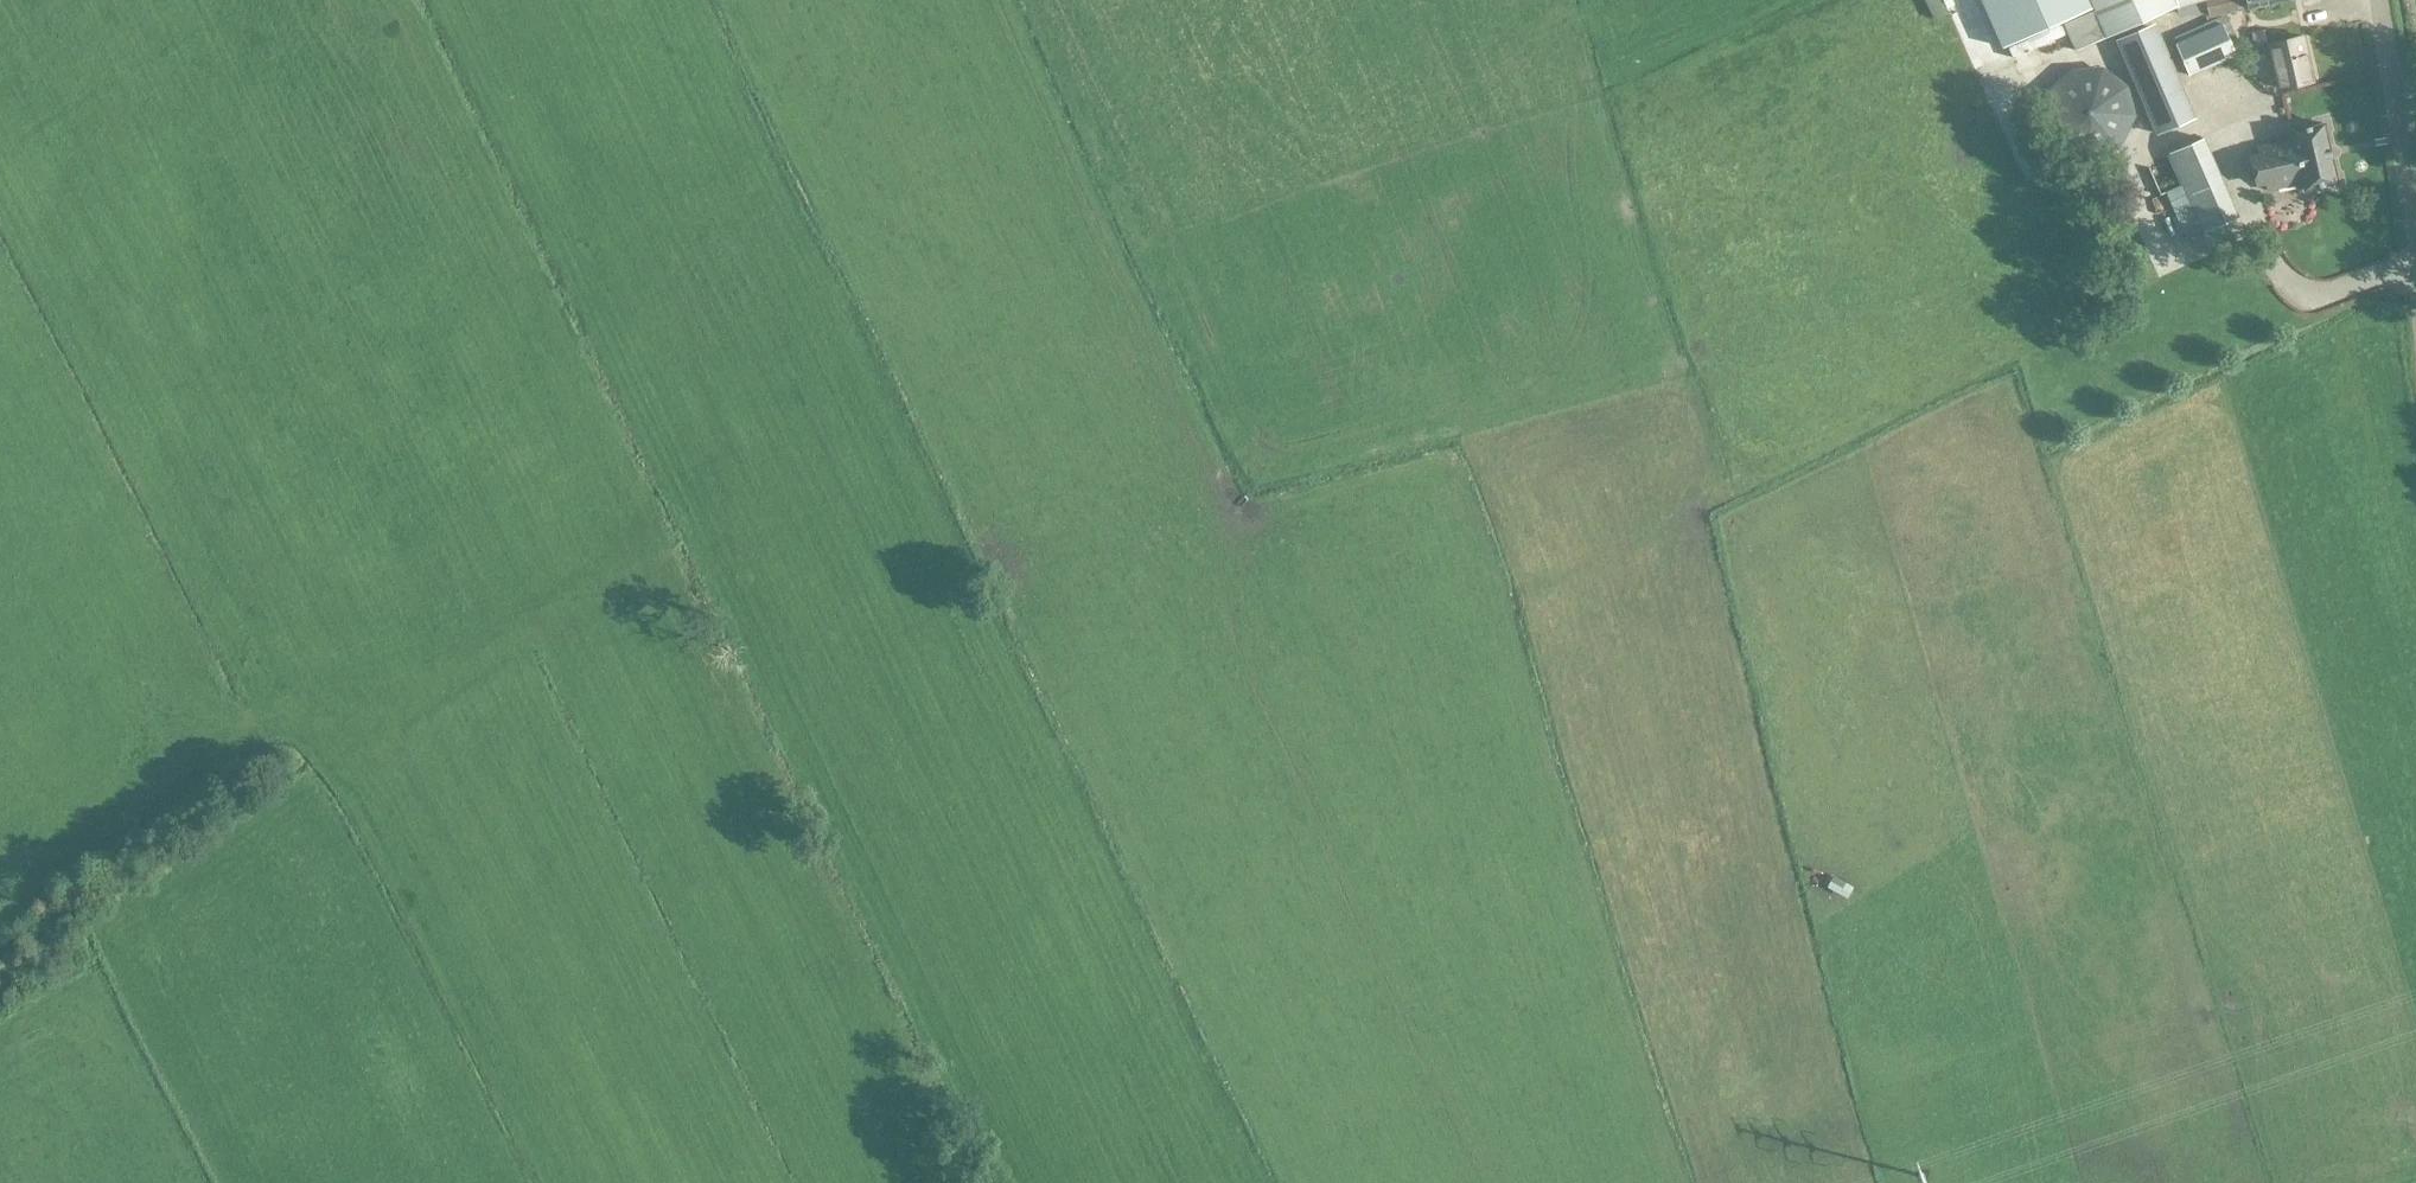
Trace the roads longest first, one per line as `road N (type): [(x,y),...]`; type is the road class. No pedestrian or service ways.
road 1 (residential): [(2415,274),(2380,0)]

